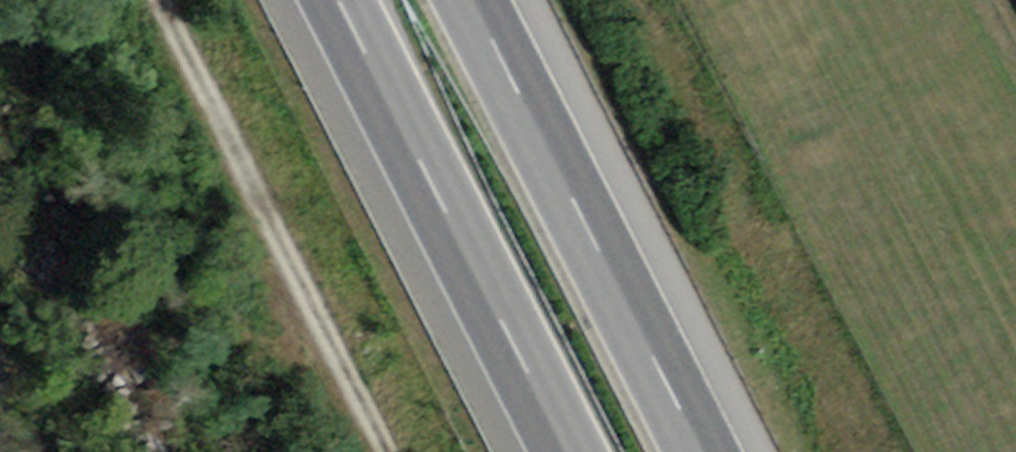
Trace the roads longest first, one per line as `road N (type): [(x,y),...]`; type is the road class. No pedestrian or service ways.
road 1 (motorway): [(692,451),(463,0)]
road 2 (motorway): [(331,0),(560,451)]
road 3 (track): [(385,451),(157,0)]

